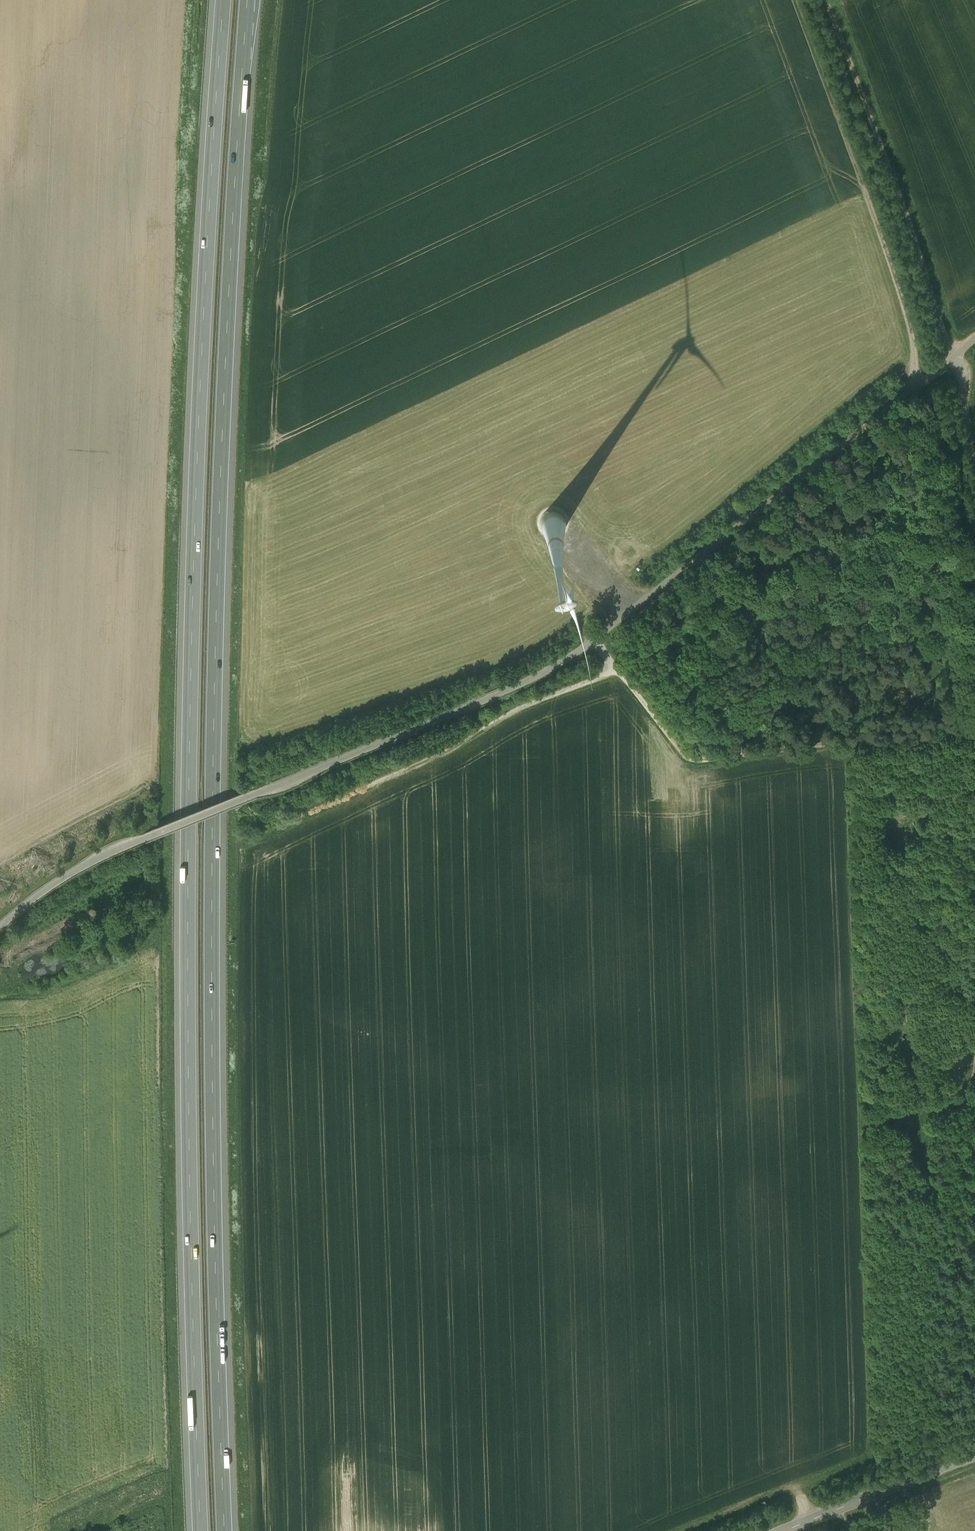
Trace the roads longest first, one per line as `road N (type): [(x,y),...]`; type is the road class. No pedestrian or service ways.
road 1 (motorway): [(221,0),(185,700),(200,1530)]
road 2 (motorway): [(225,1530),(215,700),(249,0)]
road 3 (unclassified): [(0,926),(103,851),(469,707),(570,656),(956,354)]
road 4 (track): [(974,1371),(958,1329),(969,1277),(932,1182),(932,1137),(872,746),(690,759),(593,640)]
road 5 (track): [(948,360),(916,239),(826,0)]
road 6 (track): [(719,540),(746,574),(756,614),(767,622),(796,622),(882,595),(907,612)]
road 7 (track): [(912,388),(912,338),(865,192)]
road 8 (tertiary): [(786,1530),(974,1454)]
road 9 (track): [(0,865),(138,793)]
road 10 (track): [(756,614),(740,668),(741,754)]

